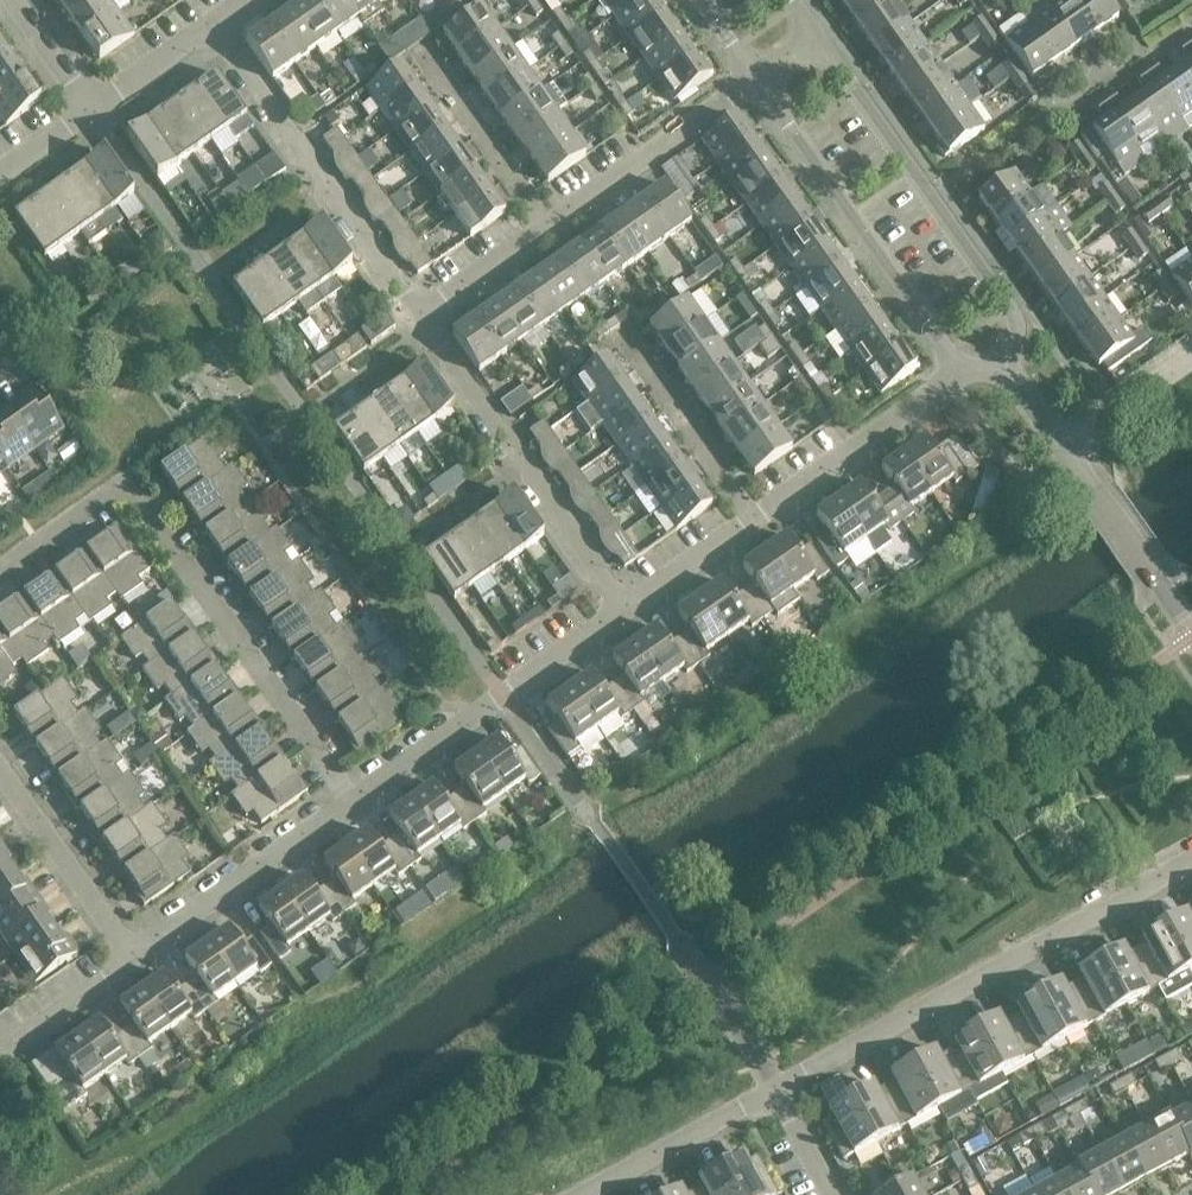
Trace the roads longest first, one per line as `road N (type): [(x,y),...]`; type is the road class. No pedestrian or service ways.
road 1 (residential): [(340,802),(119,484),(0,569)]
road 2 (residential): [(780,1092),(1191,858)]
road 3 (residential): [(997,356),(1010,303),(819,29)]
road 4 (residential): [(625,607),(419,313)]
road 5 (residential): [(749,78),(958,367)]
road 6 (residential): [(419,313),(212,23)]
road 7 (residential): [(340,802),(625,607)]
road 8 (residential): [(749,520),(958,367)]
road 9 (residential): [(130,946),(340,802)]
road 10 (residential): [(547,227),(749,78)]
road 11 (residential): [(1191,643),(1060,446)]
road 12 (residential): [(547,227),(420,45)]
road 13 (residential): [(749,520),(626,338)]
road 14 (residential): [(586,1194),(780,1092)]
road 15 (residential): [(130,946),(0,770)]
road 16 (residential): [(1060,446),(1191,355)]
road 17 (residential): [(419,313),(547,227)]
road 18 (residential): [(625,607),(749,520)]
road 19 (residential): [(12,1039),(130,946)]
road 20 (residential): [(93,109),(212,23)]
road 21 (residential): [(93,109),(10,0)]

